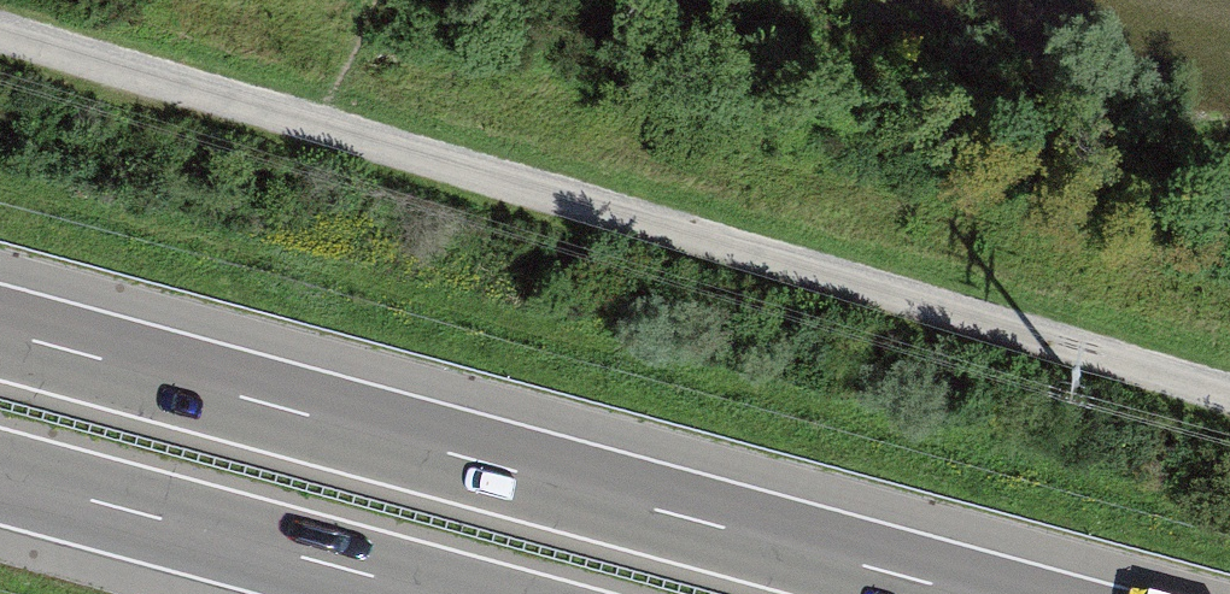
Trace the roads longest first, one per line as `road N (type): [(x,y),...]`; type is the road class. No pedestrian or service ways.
road 1 (track): [(1229,395),(0,29)]
road 2 (motorway): [(961,593),(0,333)]
road 3 (motorway): [(0,477),(433,593)]

